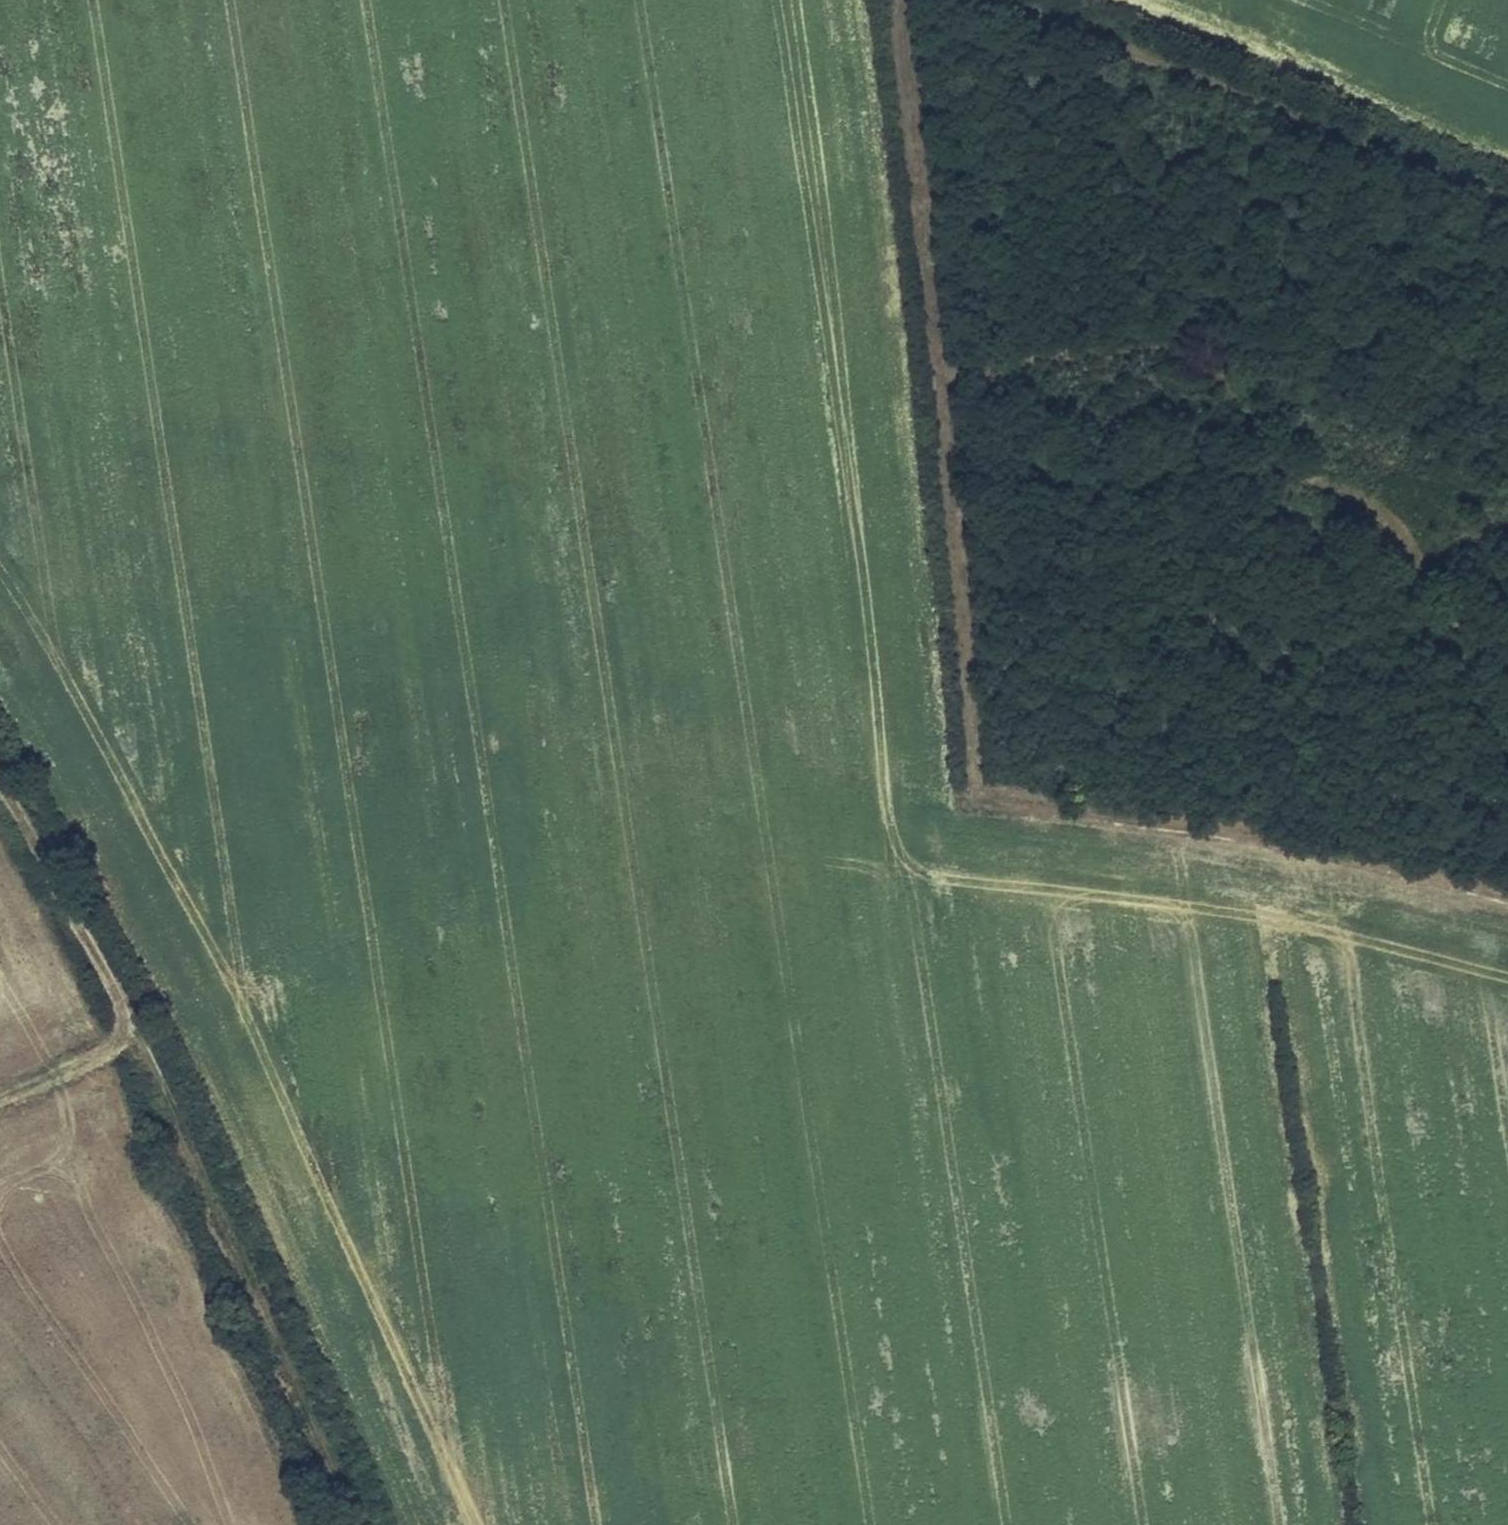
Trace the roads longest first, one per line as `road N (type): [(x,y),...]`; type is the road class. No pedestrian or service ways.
road 1 (track): [(1507,906),(988,795)]
road 2 (track): [(134,1025),(0,773)]

